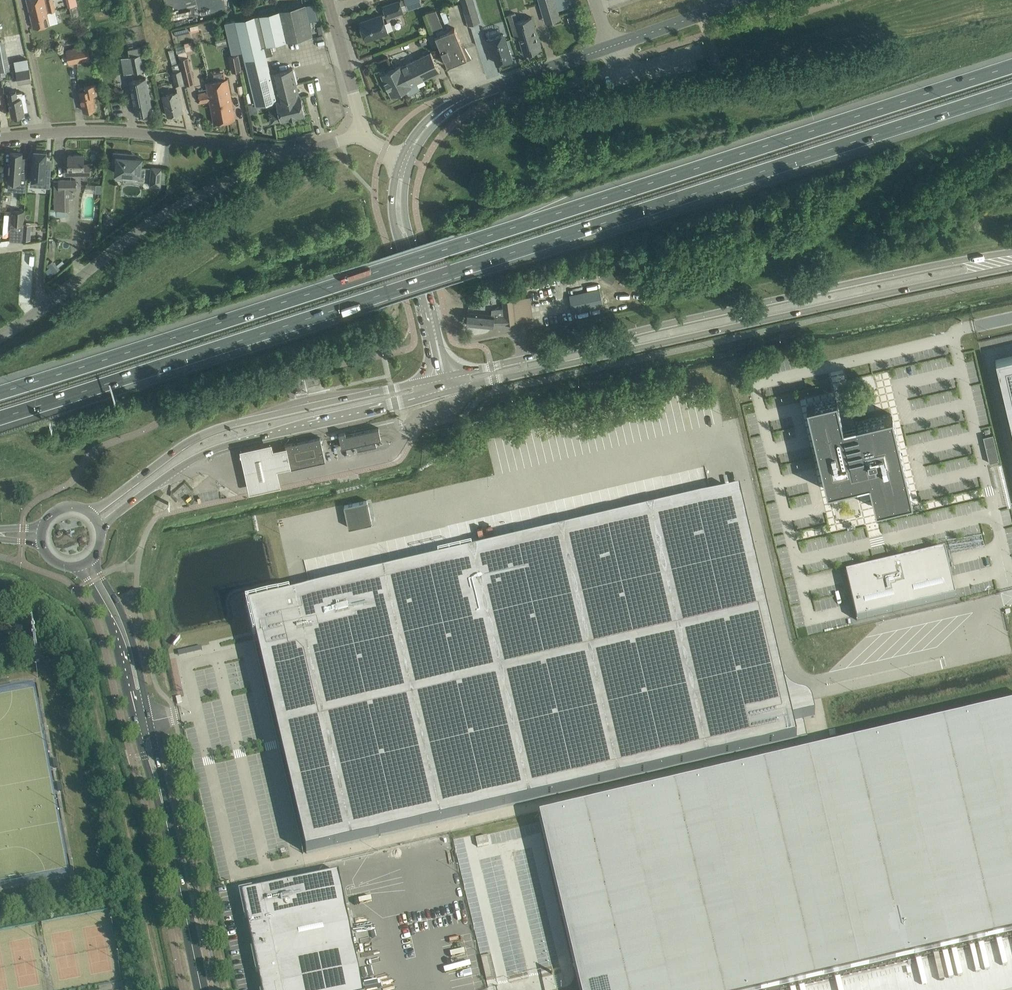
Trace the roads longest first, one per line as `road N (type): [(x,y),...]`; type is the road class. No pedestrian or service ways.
road 1 (motorway): [(0,418),(1011,91)]
road 2 (motorway): [(1011,66),(0,392)]
road 3 (secondary): [(1011,253),(446,377)]
road 4 (secondary): [(449,392),(1011,267)]
road 5 (secondary): [(446,377),(206,433),(90,514)]
road 6 (secondary): [(99,529),(212,451),(449,392)]
road 7 (residential): [(0,336),(130,238),(262,164),(267,150)]
road 8 (secondary): [(201,989),(143,721)]
road 9 (residential): [(0,139),(110,131),(267,150)]
road 10 (tertiary): [(435,118),(474,96),(611,47)]
road 11 (tertiary): [(611,47),(745,0)]
road 12 (tertiary): [(365,135),(328,0)]
road 13 (tertiary): [(446,377),(409,247)]

